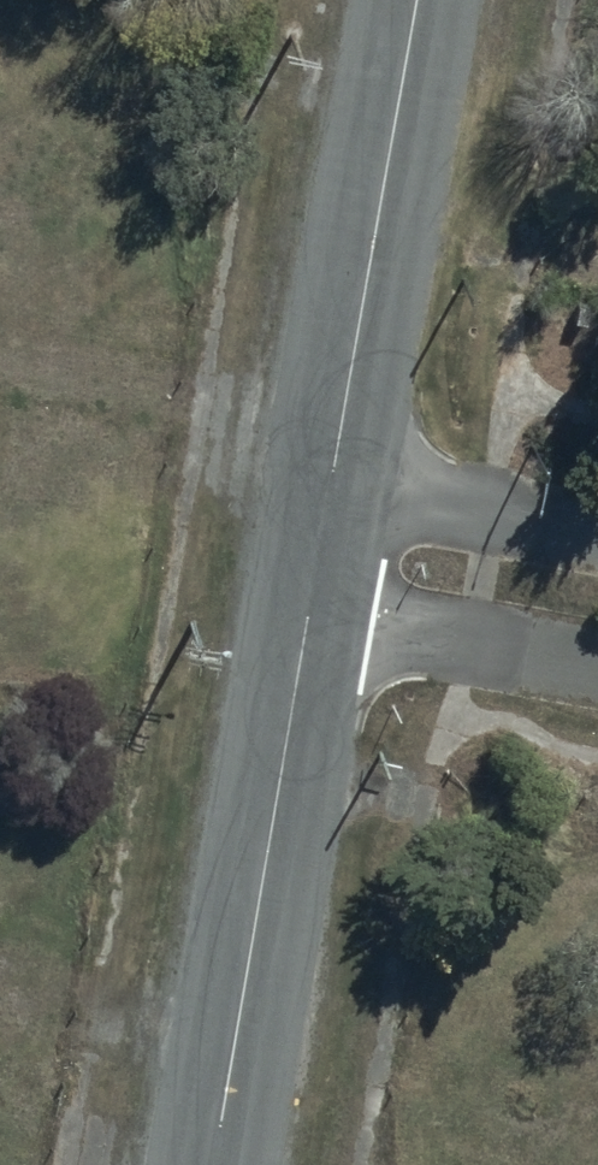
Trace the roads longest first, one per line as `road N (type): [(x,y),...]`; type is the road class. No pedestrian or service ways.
road 1 (tertiary): [(311,606),(214,1164)]
road 2 (tertiary): [(417,0),(333,482)]
road 3 (residential): [(311,606),(597,660)]
road 4 (residential): [(597,533),(333,482)]
road 5 (tertiary): [(333,482),(311,606)]

